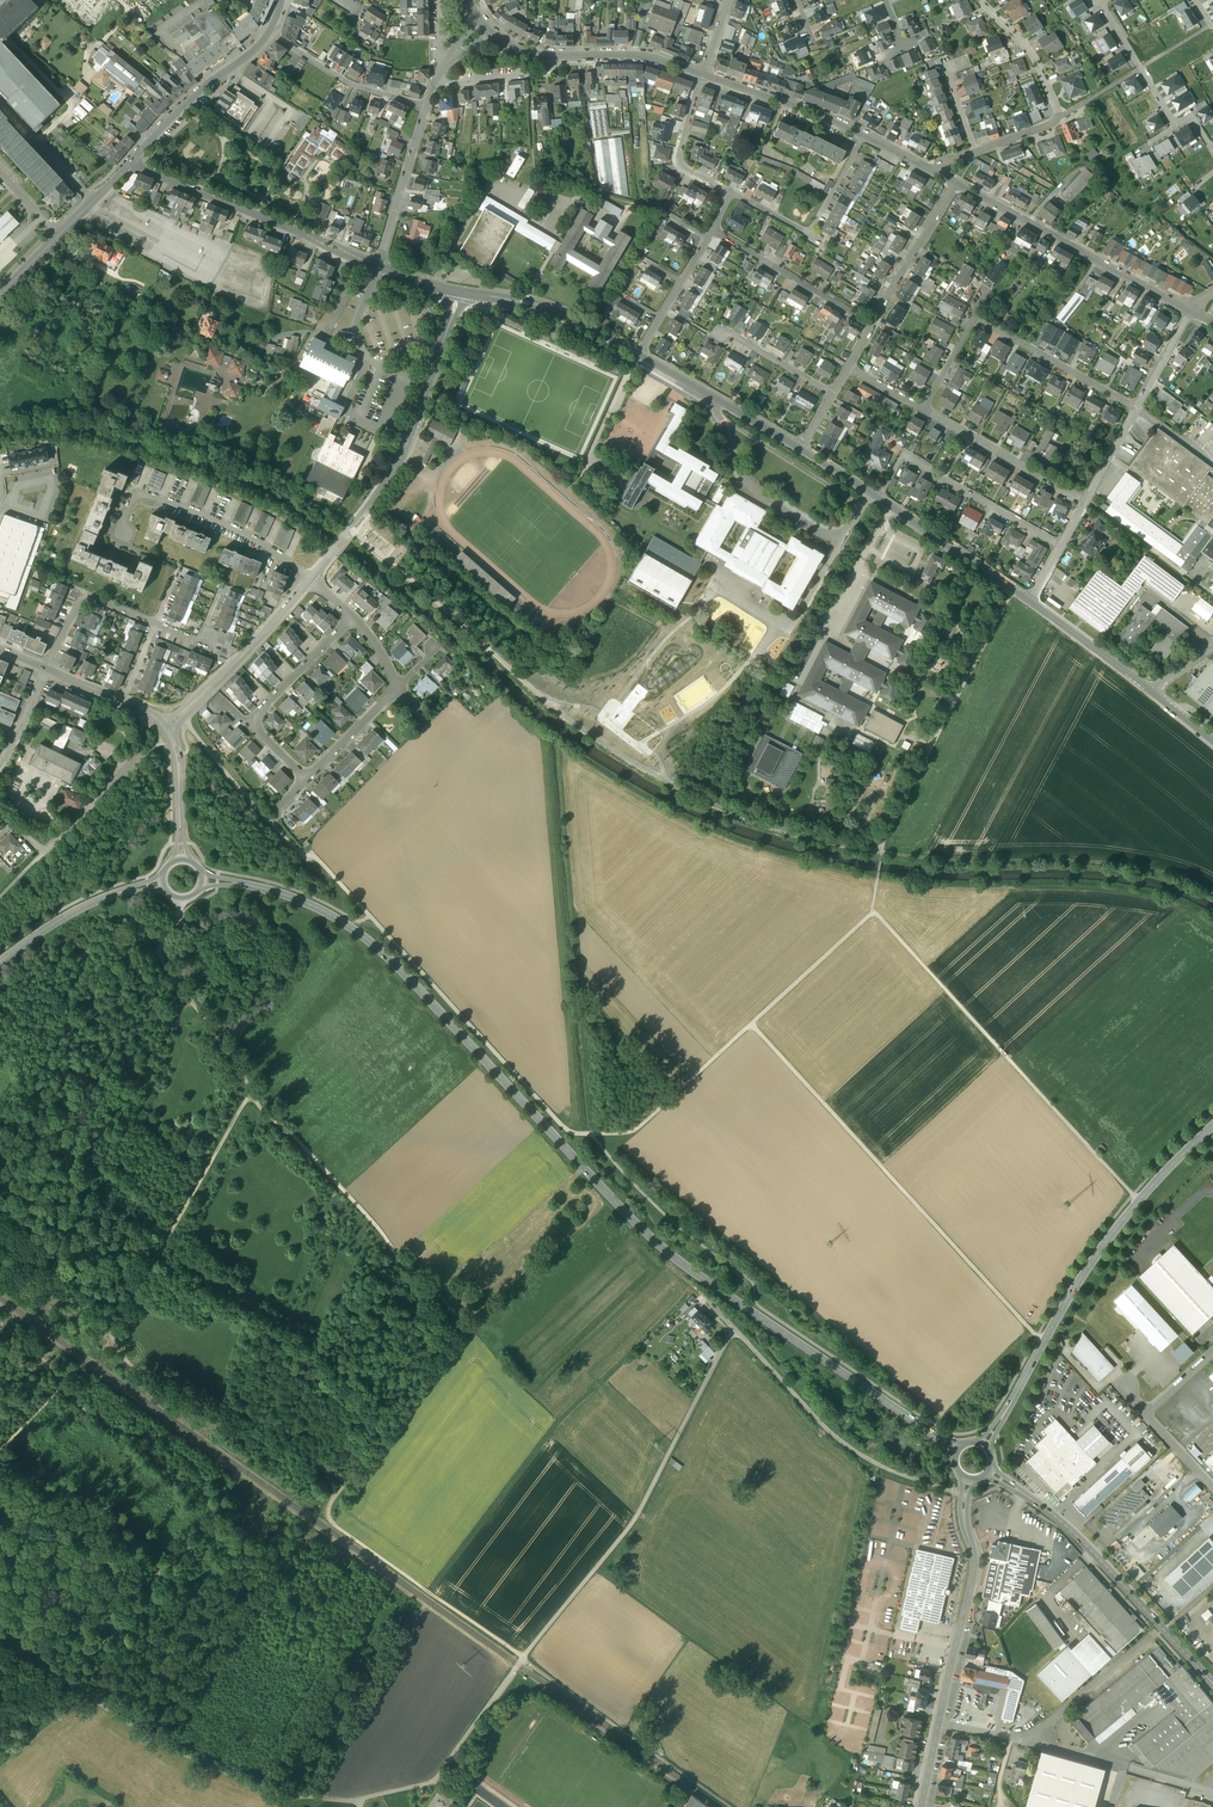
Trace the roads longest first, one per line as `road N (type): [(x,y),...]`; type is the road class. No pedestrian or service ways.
road 1 (secondary): [(910,1418),(676,1260),(364,938),(285,895),(203,880)]
road 2 (track): [(189,724),(570,1132),(632,1132),(751,1023)]
road 3 (track): [(182,900),(159,952),(183,990),(268,1111),(474,1334),(347,1493)]
road 4 (track): [(1043,1343),(751,1023)]
road 5 (track): [(873,911),(1138,1201)]
road 6 (track): [(0,446),(87,446),(199,478),(272,512),(331,555)]
road 7 (track): [(302,1799),(162,1747),(0,1632)]
road 8 (track): [(882,852),(1097,861),(1168,873),(1212,891)]
road 9 (secondary): [(1212,1126),(1105,1243),(1022,1382)]
road 10 (track): [(882,852),(1013,590)]
road 11 (residential): [(1137,409),(976,317),(922,409)]
road 12 (track): [(347,1493),(98,1350)]
road 13 (secondary): [(922,1806),(972,1580),(968,1537)]
road 14 (residential): [(704,75),(831,121),(956,183)]
road 15 (track): [(347,1493),(329,1515),(338,1528),(522,1658)]
road 16 (unclassified): [(379,266),(131,163)]
road 17 (residential): [(956,183),(1190,311)]
road 18 (track): [(731,1806),(522,1658)]
road 19 (secondary): [(1039,1505),(1094,1554),(1212,1689)]
road 20 (residential): [(310,580),(256,540),(143,495),(132,499),(119,534)]
road 21 (track): [(522,1658),(433,1781),(356,1801)]
road 22 (residential): [(1061,546),(903,456),(878,498)]
road 23 (track): [(72,1688),(109,1638),(142,1614),(151,1584),(215,1522)]
road 24 (track): [(70,1379),(103,1422),(172,1447),(197,1466),(215,1522)]
road 25 (residential): [(46,669),(86,599),(198,641),(209,638)]
road 26 (unclassified): [(382,490),(461,294)]
road 27 (residential): [(165,728),(310,580)]
road 28 (unclassified): [(638,353),(556,310),(461,294)]
road 29 (tertiary): [(268,33),(131,163)]
road 30 (tertiary): [(131,163),(0,298)]
road 31 (residential): [(922,409),(1085,502)]
road 32 (unclassified): [(800,447),(638,353)]
road 33 (unclassified): [(1031,602),(878,498)]
road 34 (residential): [(712,229),(870,322)]
road 35 (secondary): [(163,883),(61,919),(0,962)]
road 36 (residential): [(13,822),(44,852),(139,755)]
road 37 (residential): [(426,107),(348,85),(268,33)]
road 38 (track): [(168,1238),(253,1093)]
road 39 (residential): [(379,266),(426,107)]
road 40 (track): [(751,1023),(873,911)]
road 41 (residential): [(870,322),(956,183)]
road 42 (residential): [(550,57),(633,56),(704,75)]
road 43 (unclassified): [(1152,692),(1031,602)]
road 44 (residential): [(352,618),(248,724)]
road 45 (residential): [(728,192),(678,158),(704,75)]
road 46 (residential): [(638,353),(712,229)]
road 47 (residential): [(982,0),(1038,61),(1059,116)]
road 48 (residential): [(165,728),(142,709),(46,669)]
road 49 (residential): [(181,859),(178,758),(165,728)]
road 50 (residential): [(398,688),(306,783)]
road 51 (residential): [(1212,153),(1191,120),(1175,127),(1141,68)]
road 52 (residential): [(437,78),(446,84),(537,74),(550,57)]
road 53 (residential): [(831,396),(725,334)]

